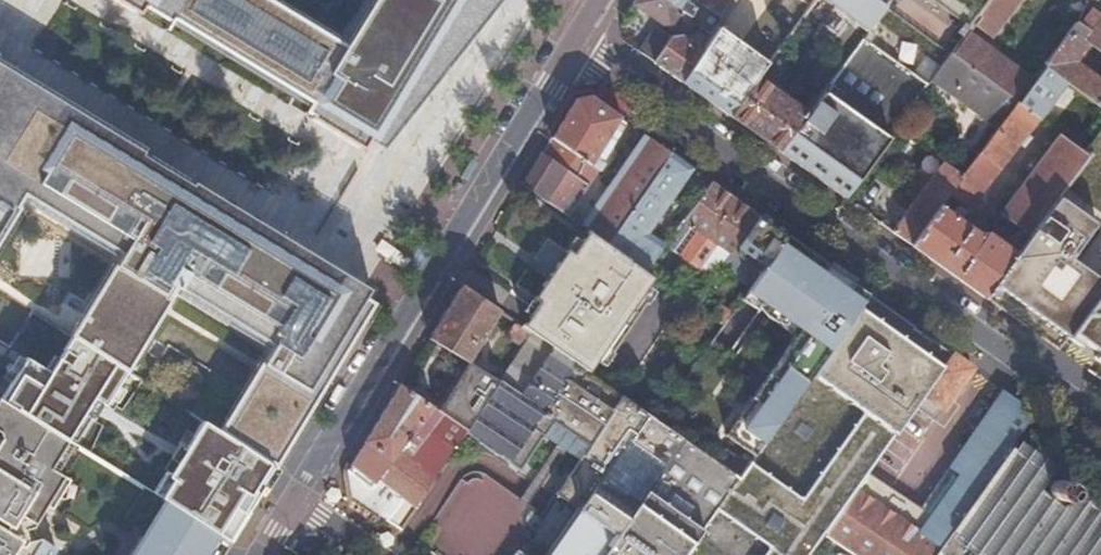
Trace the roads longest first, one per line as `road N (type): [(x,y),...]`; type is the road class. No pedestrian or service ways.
road 1 (residential): [(1100,421),(573,43)]
road 2 (tertiary): [(573,43),(294,507)]

